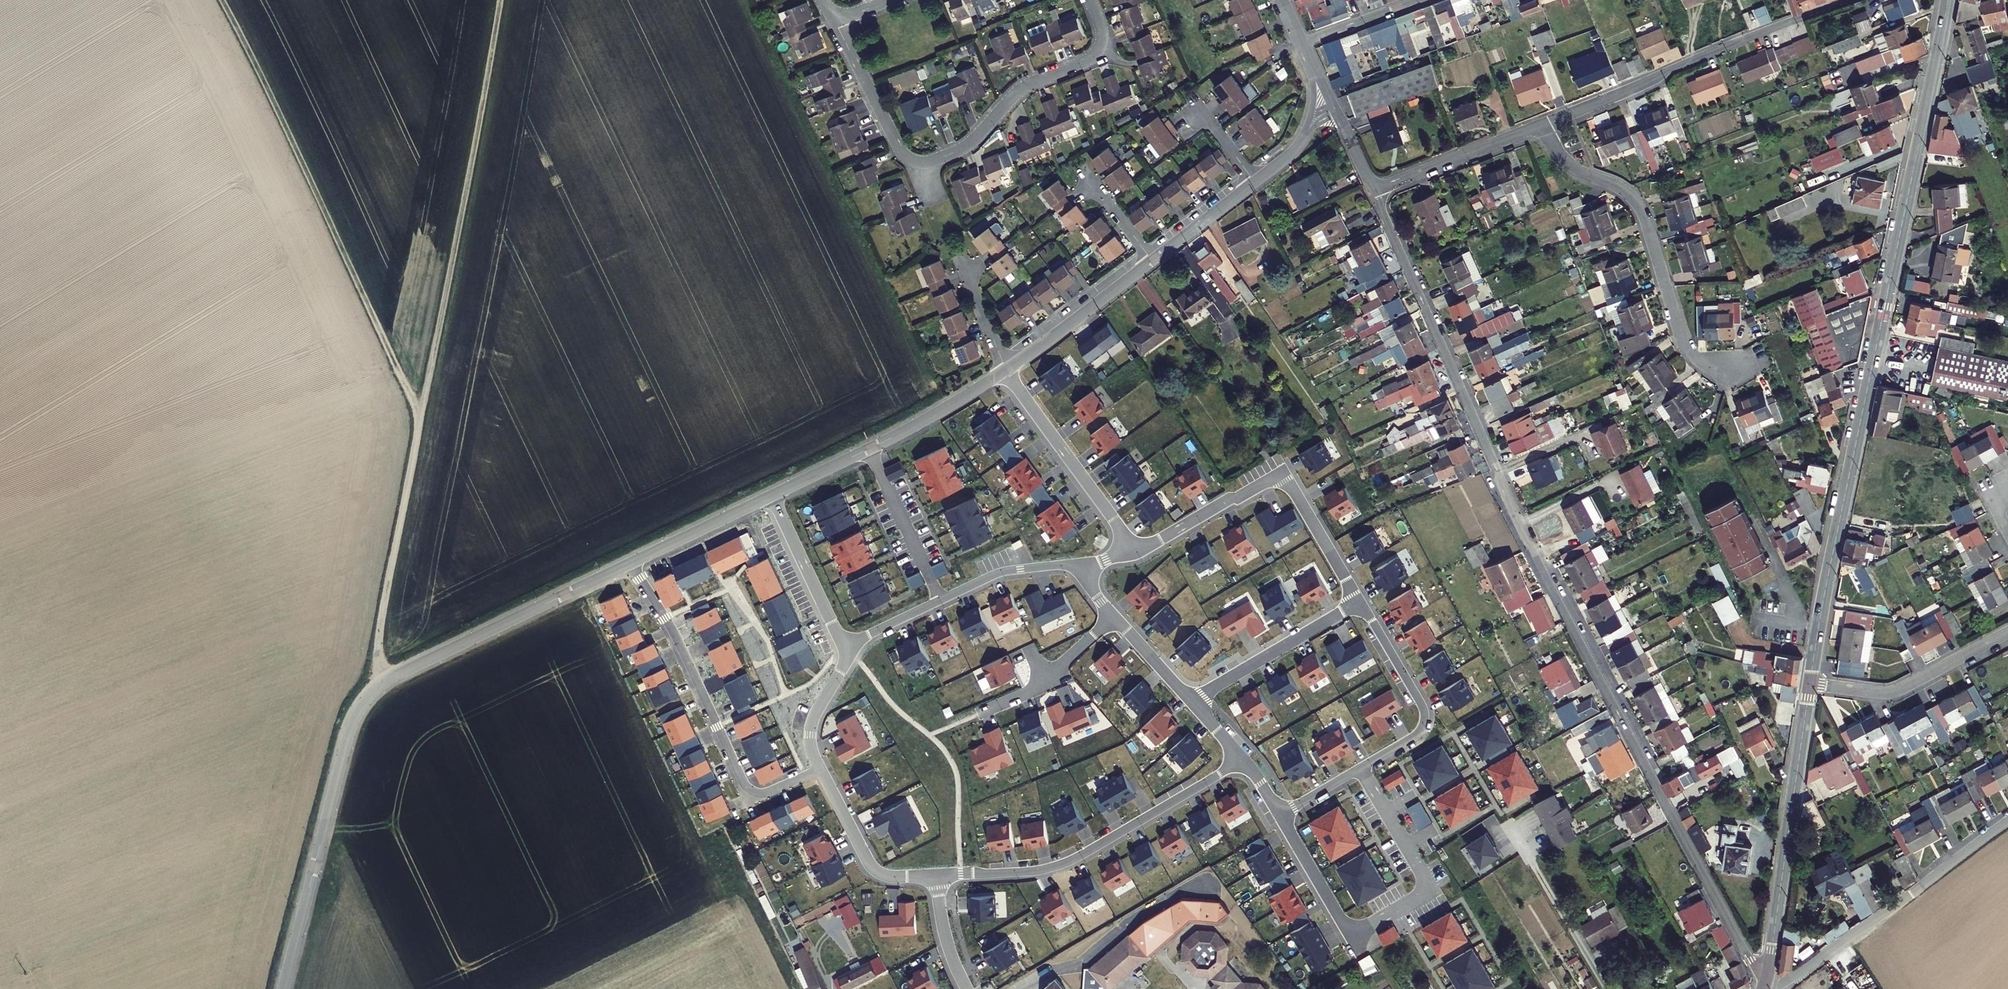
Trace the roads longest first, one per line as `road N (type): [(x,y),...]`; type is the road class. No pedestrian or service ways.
road 1 (residential): [(1767,976),(1748,956),(1543,570),(1372,189)]
road 2 (tertiary): [(1948,0),(1810,684)]
road 3 (track): [(498,0),(381,624),(385,682)]
road 4 (unclassified): [(284,988),(348,736),(367,699),(402,670),(631,562)]
road 5 (track): [(224,0),(419,427)]
road 6 (residential): [(1279,815),(1351,937),(1431,890),(1360,768)]
road 7 (residential): [(936,875),(1063,864),(1242,757)]
road 8 (residential): [(1851,0),(1540,123)]
road 9 (residential): [(820,769),(768,793),(747,788),(631,562)]
road 10 (residential): [(1540,123),(1573,167),(1639,205),(1683,338),(1702,361),(1731,372)]
road 11 (residential): [(1361,602),(1284,472),(1129,554)]
road 12 (tertiary): [(1810,684),(1767,976)]
road 13 (residential): [(2007,821),(1788,982),(1767,988)]
road 14 (residential): [(929,162),(973,140),(1021,87),(1093,53),(1101,32),(1089,0)]
road 15 (residential): [(1007,369),(1129,554)]
road 16 (residential): [(1360,768),(1417,733),(1425,716),(1361,602)]
road 17 (residential): [(1810,684),(1896,691),(2007,631)]
road 18 (residential): [(1193,704),(1361,602)]
road 19 (residential): [(1540,123),(1372,189)]
road 20 (residential): [(1007,369),(1151,262)]
road 21 (residential): [(835,20),(902,152),(929,162)]
road 22 (residential): [(820,769),(873,869),(936,875)]
road 23 (residential): [(772,495),(848,649)]
road 24 (residential): [(867,449),(941,600)]
road 25 (residential): [(1114,617),(1039,686),(983,713)]
road 26 (unclassified): [(631,562),(772,495)]
road 27 (residential): [(1083,563),(1004,571),(941,600)]
road 28 (residential): [(848,649),(810,728),(820,769)]
road 29 (residential): [(1151,262),(1254,183)]
road 30 (residential): [(1301,42),(1415,0)]

